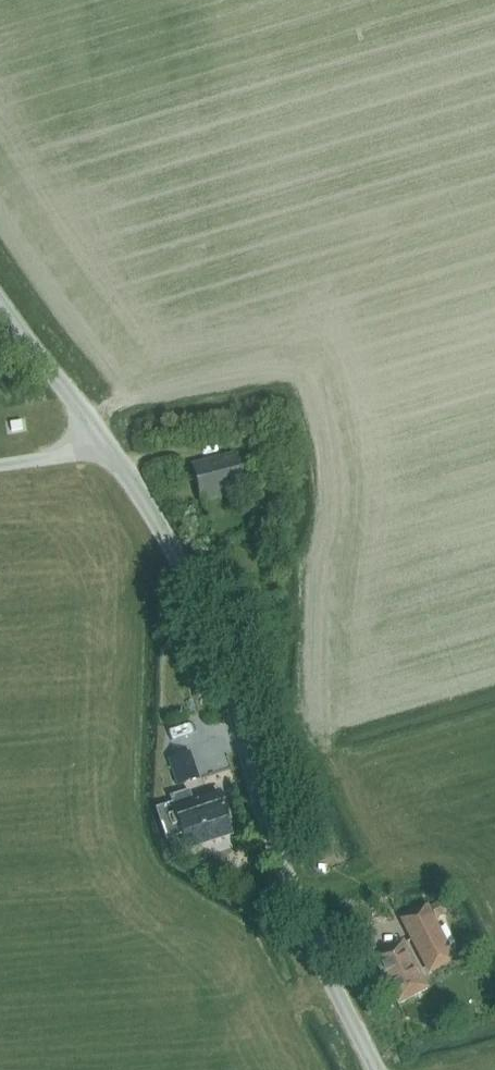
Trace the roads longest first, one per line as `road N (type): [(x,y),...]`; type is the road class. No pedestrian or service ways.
road 1 (unclassified): [(376,1069),(282,869),(219,656),(184,570),(102,437)]
road 2 (unclassified): [(102,437),(0,303)]

